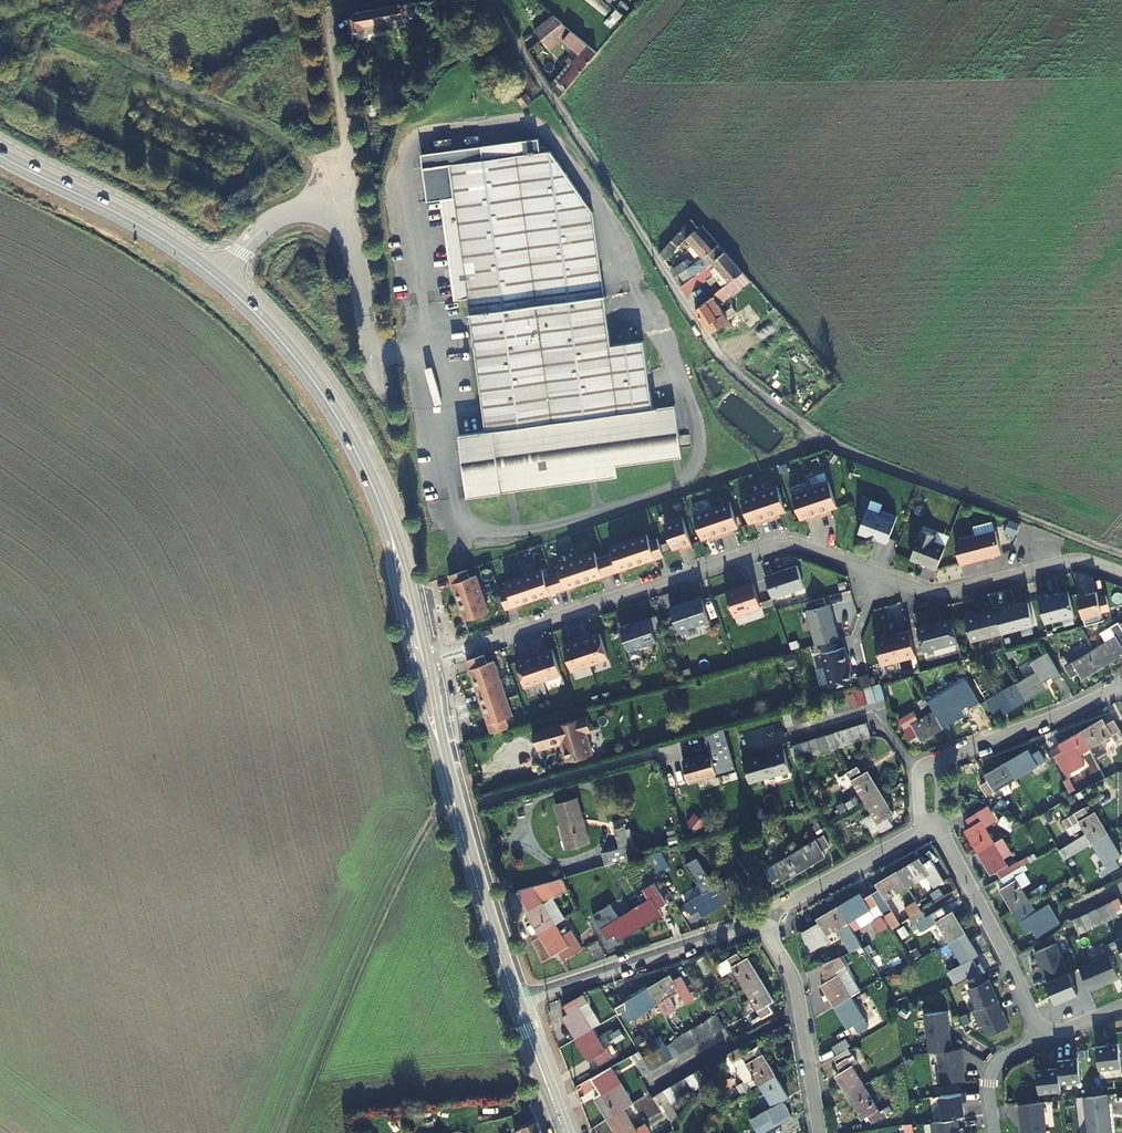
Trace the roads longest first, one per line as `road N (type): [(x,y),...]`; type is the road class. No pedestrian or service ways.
road 1 (residential): [(421,664),(794,542),(932,595),(1083,560),(1121,575)]
road 2 (secondary): [(421,664),(374,489),(297,362),(244,302),(176,250),(0,158)]
road 3 (track): [(289,1132),(431,817),(453,796)]
road 4 (secondary): [(517,1004),(421,664)]
road 5 (residential): [(934,823),(924,766),(1099,700),(1121,683)]
road 6 (residential): [(517,1004),(765,921)]
road 7 (residential): [(934,823),(1043,1040)]
road 8 (residential): [(821,1132),(795,981),(765,921)]
road 9 (residential): [(765,921),(934,823)]
road 10 (secondary): [(565,1132),(517,1004)]
road 11 (residential): [(1043,1040),(991,1073),(994,1132)]

